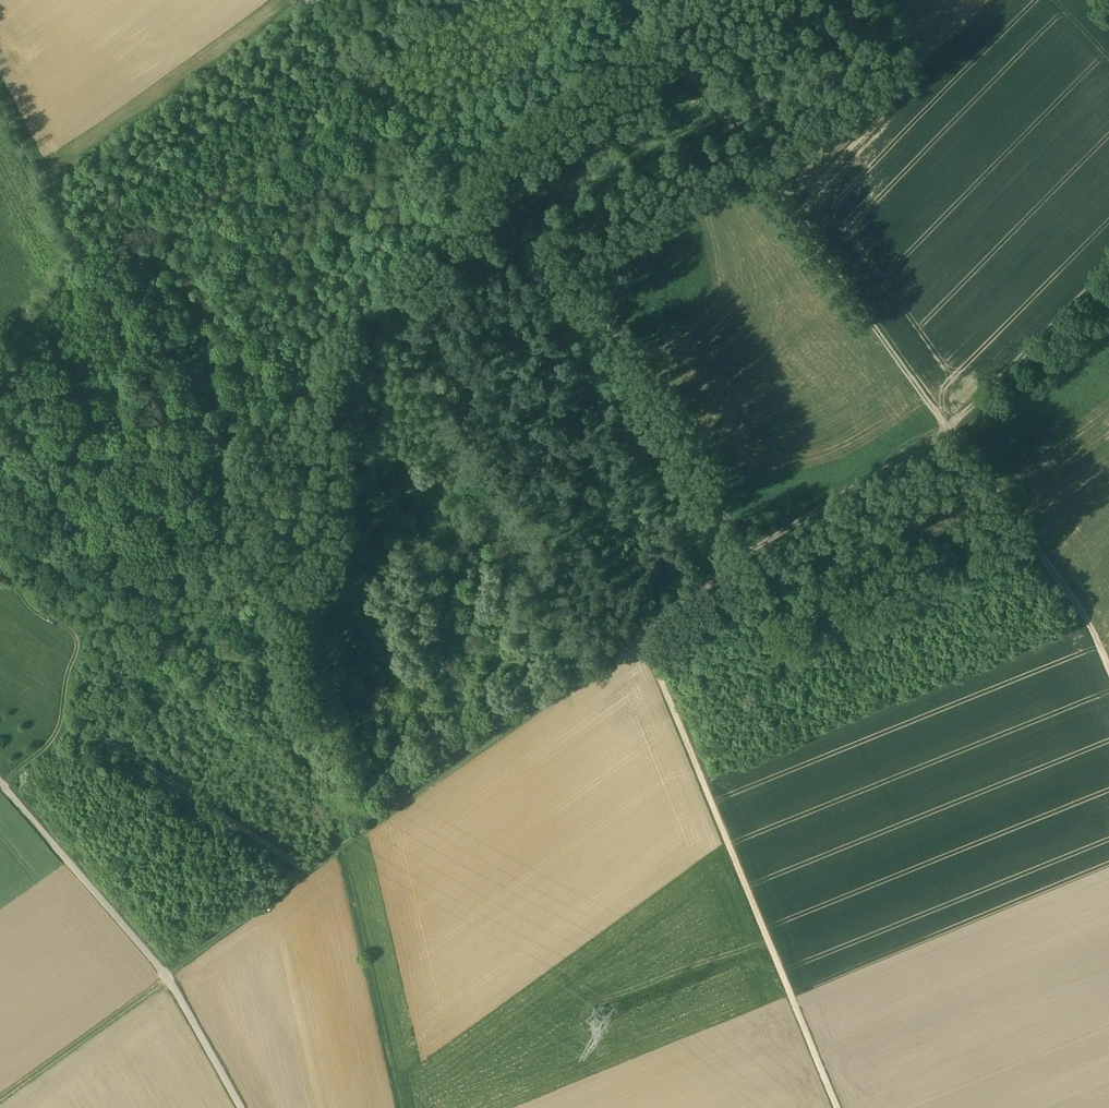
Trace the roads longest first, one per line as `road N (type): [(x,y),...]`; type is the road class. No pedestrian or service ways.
road 1 (track): [(840,1107),(648,641),(955,437)]
road 2 (track): [(1108,664),(1036,547),(633,0)]
road 3 (track): [(648,641),(172,983)]
road 4 (track): [(242,1107),(167,976),(0,783)]
road 5 (track): [(463,213),(302,0)]
road 6 (track): [(1108,283),(955,437)]
road 7 (track): [(1,1107),(174,986)]
road 8 (track): [(92,256),(0,86)]

